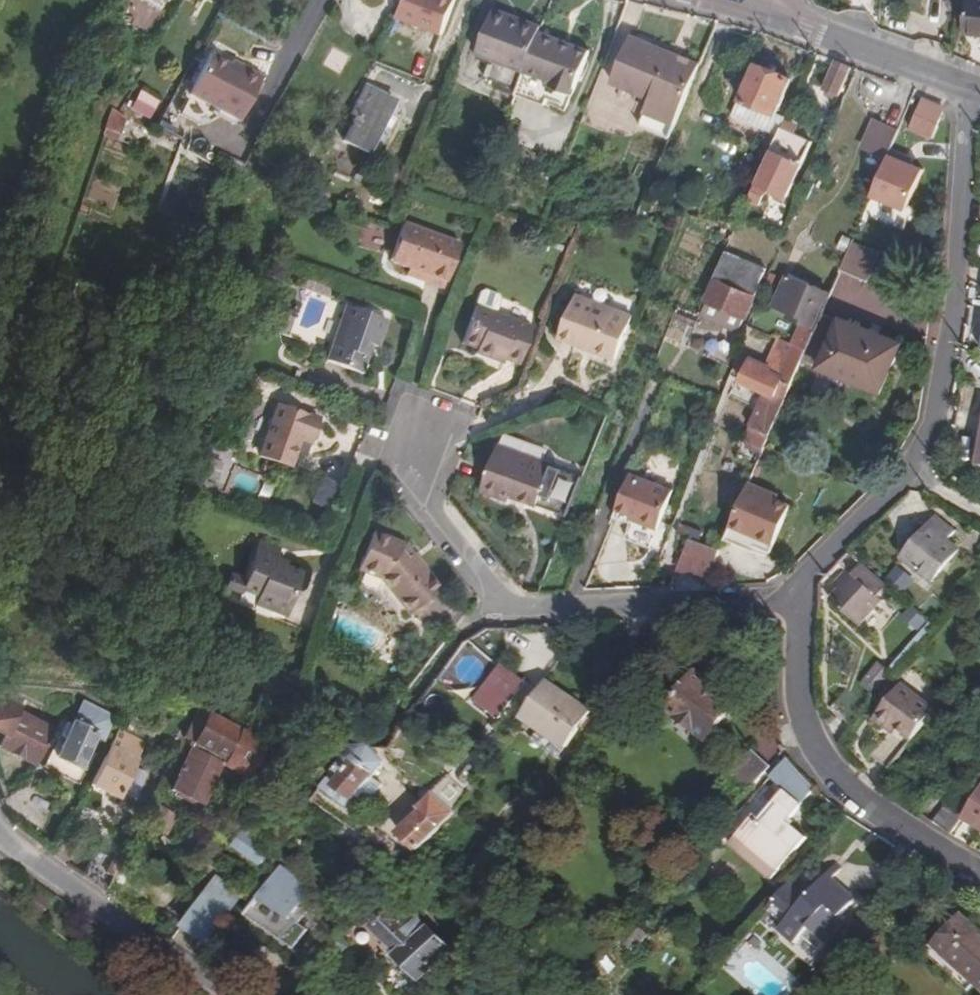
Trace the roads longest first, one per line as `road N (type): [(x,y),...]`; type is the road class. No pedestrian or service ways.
road 1 (residential): [(974,90),(965,114),(948,334),(910,473)]
road 2 (residential): [(979,869),(842,781),(805,730),(794,595)]
road 3 (residential): [(794,595),(509,608)]
road 4 (residential): [(0,835),(227,994)]
road 5 (tertiary): [(765,12),(974,90)]
road 6 (residential): [(429,438),(417,493),(509,608)]
road 7 (residential): [(910,473),(794,595)]

